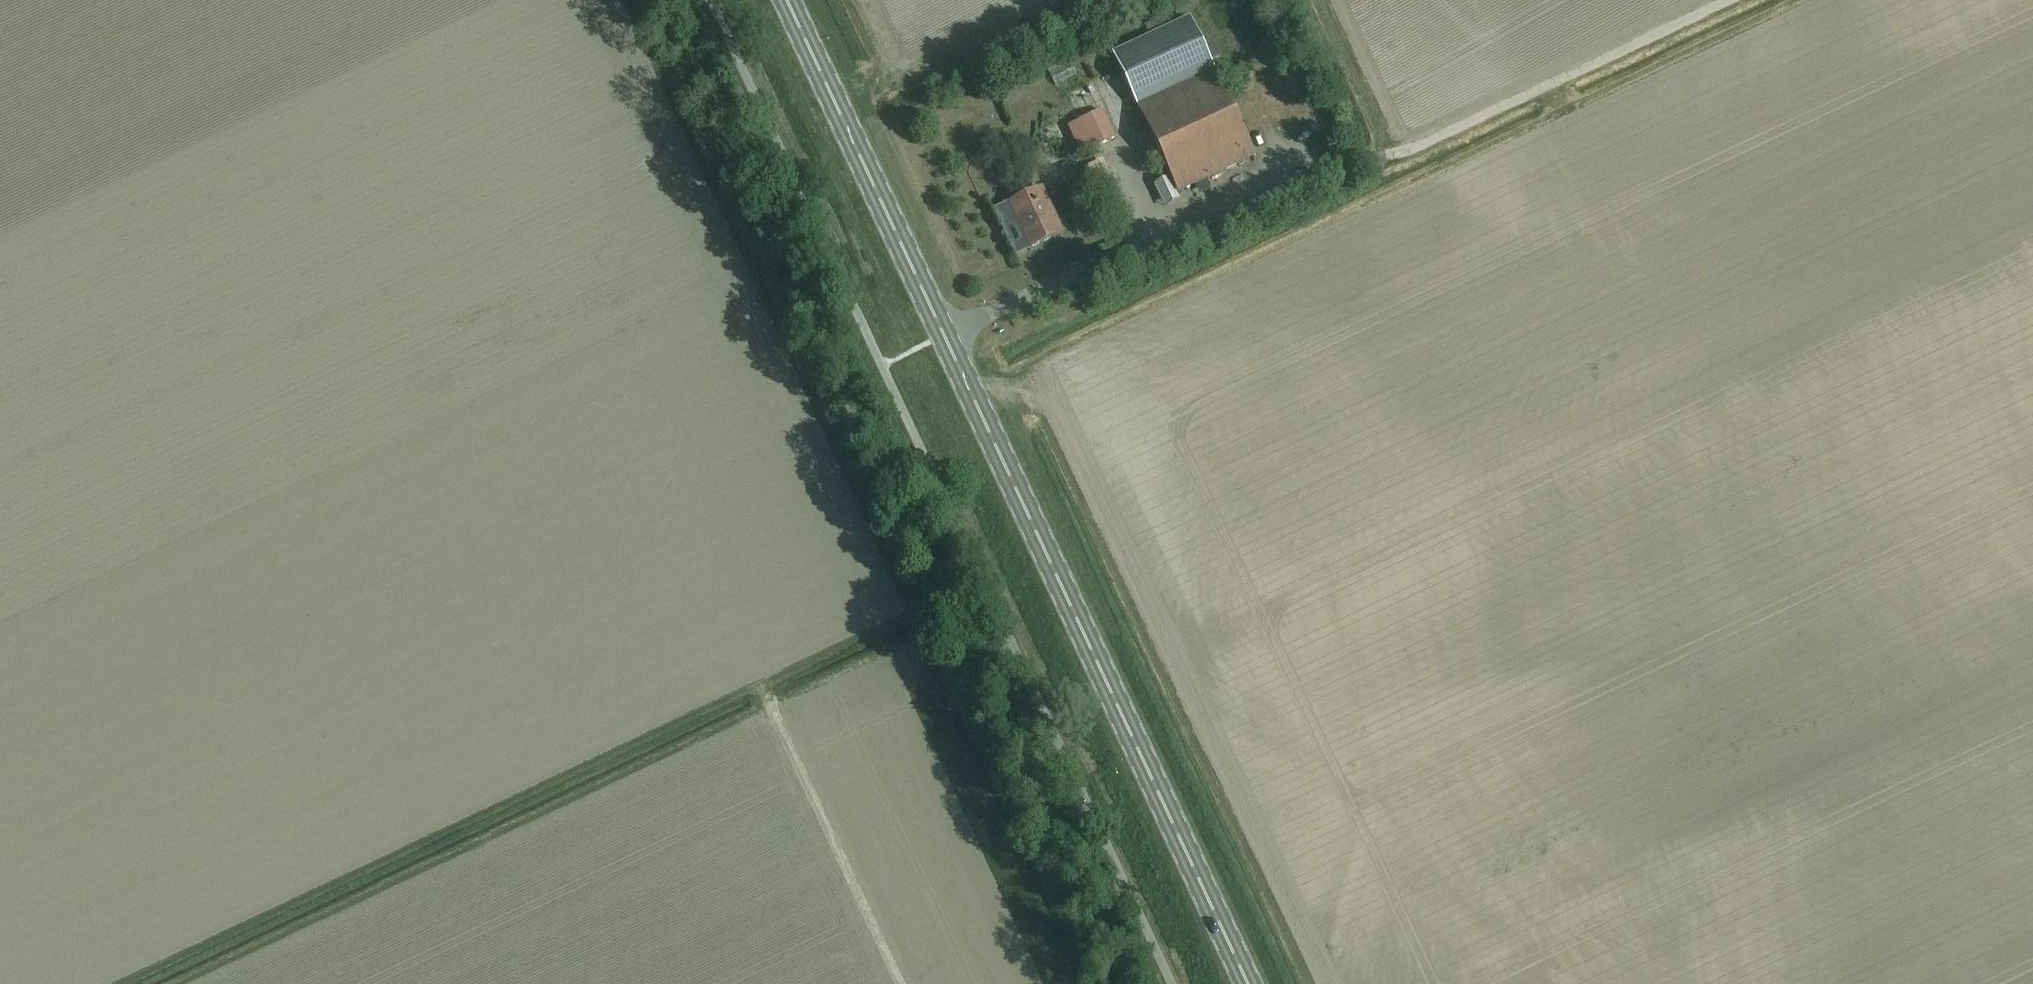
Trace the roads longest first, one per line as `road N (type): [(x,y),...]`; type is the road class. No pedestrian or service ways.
road 1 (secondary): [(1238,983),(775,0)]

